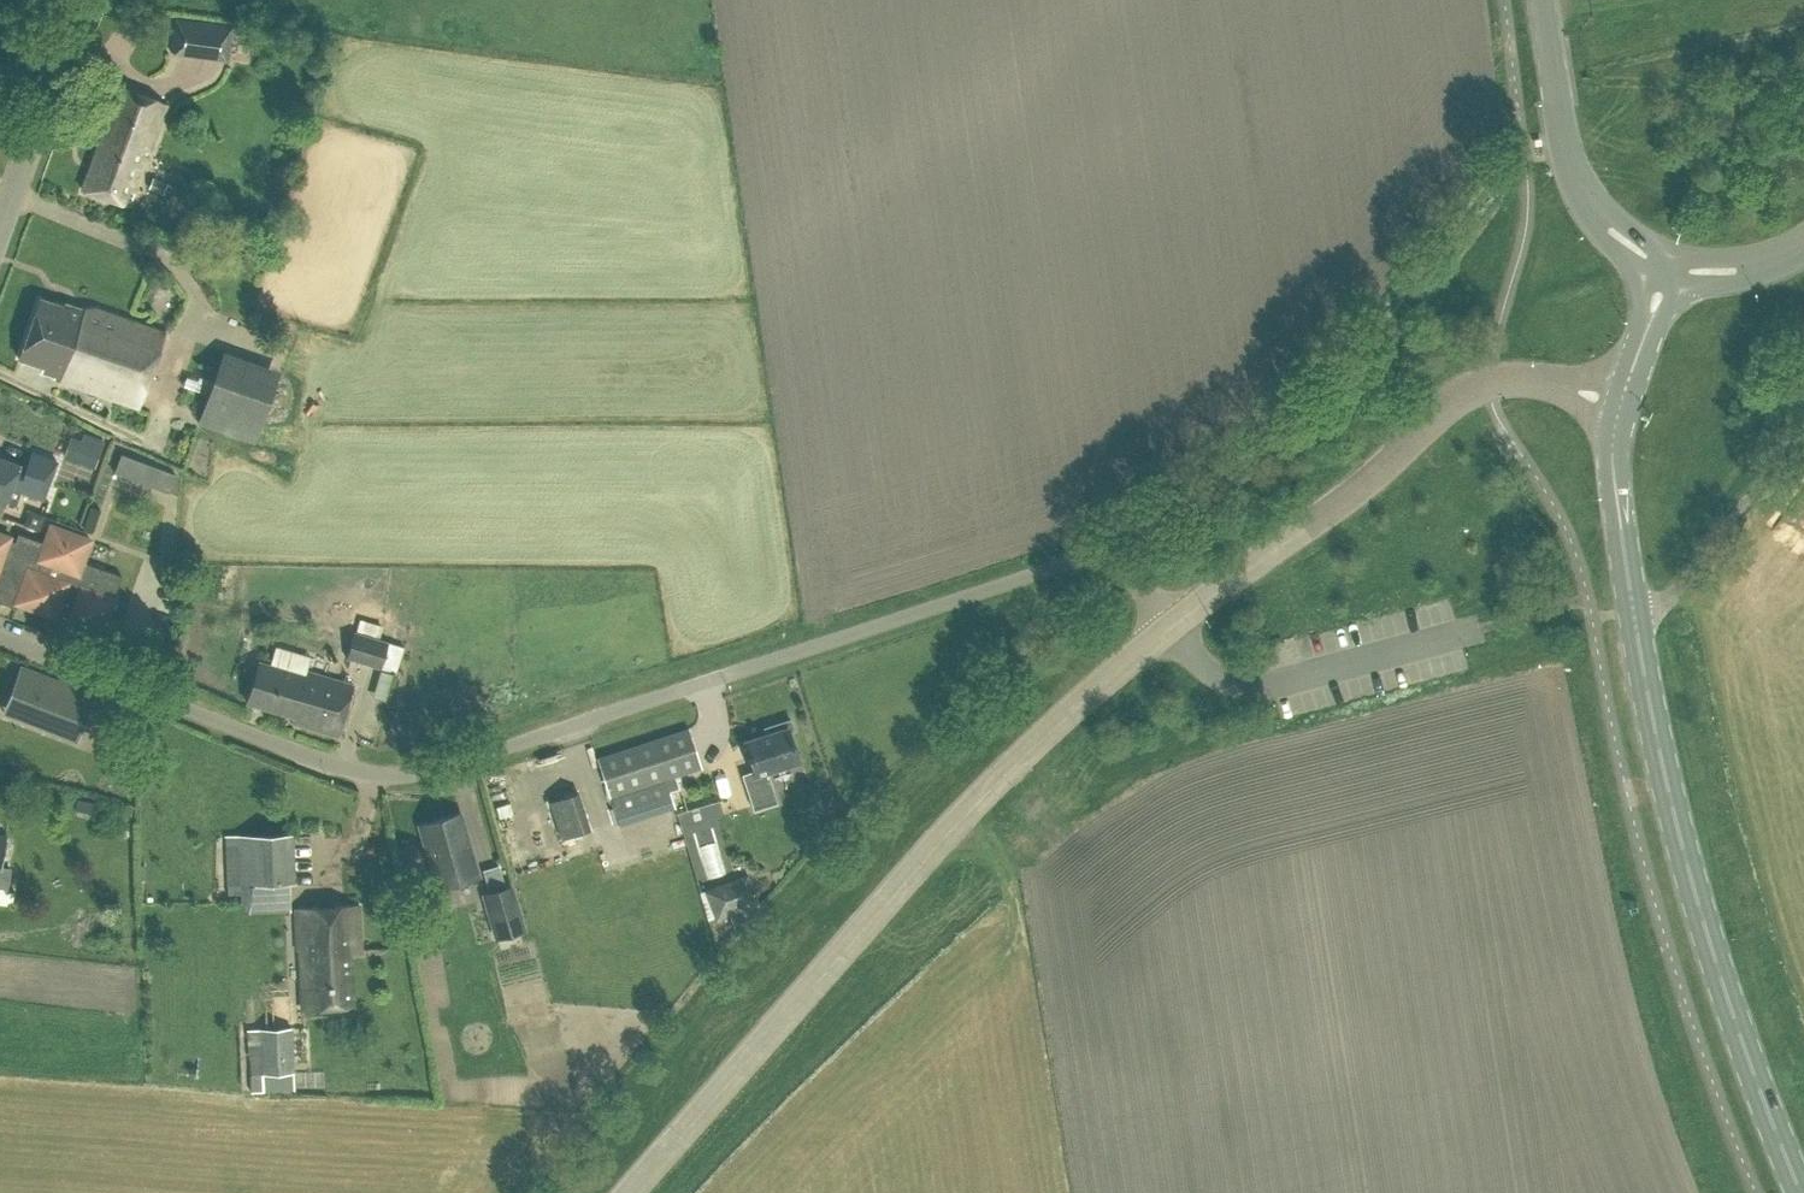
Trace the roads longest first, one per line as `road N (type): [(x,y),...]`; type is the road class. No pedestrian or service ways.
road 1 (unclassified): [(1171,627),(1142,586),(1102,559),(1066,563),(460,761),(399,773),(343,769),(0,636)]
road 2 (primary): [(1803,1192),(1697,910),(1634,612),(1612,454),(1620,403)]
road 3 (unclassified): [(628,1192),(1057,724),(1171,627)]
road 4 (unclassified): [(1171,627),(1368,485),(1448,400),(1493,383),(1540,381),(1620,403)]
road 5 (track): [(1634,612),(1654,608),(1679,587),(1803,426)]
road 6 (unclassified): [(0,234),(82,0)]
road 7 (primary): [(1596,214),(1568,160),(1544,0)]

